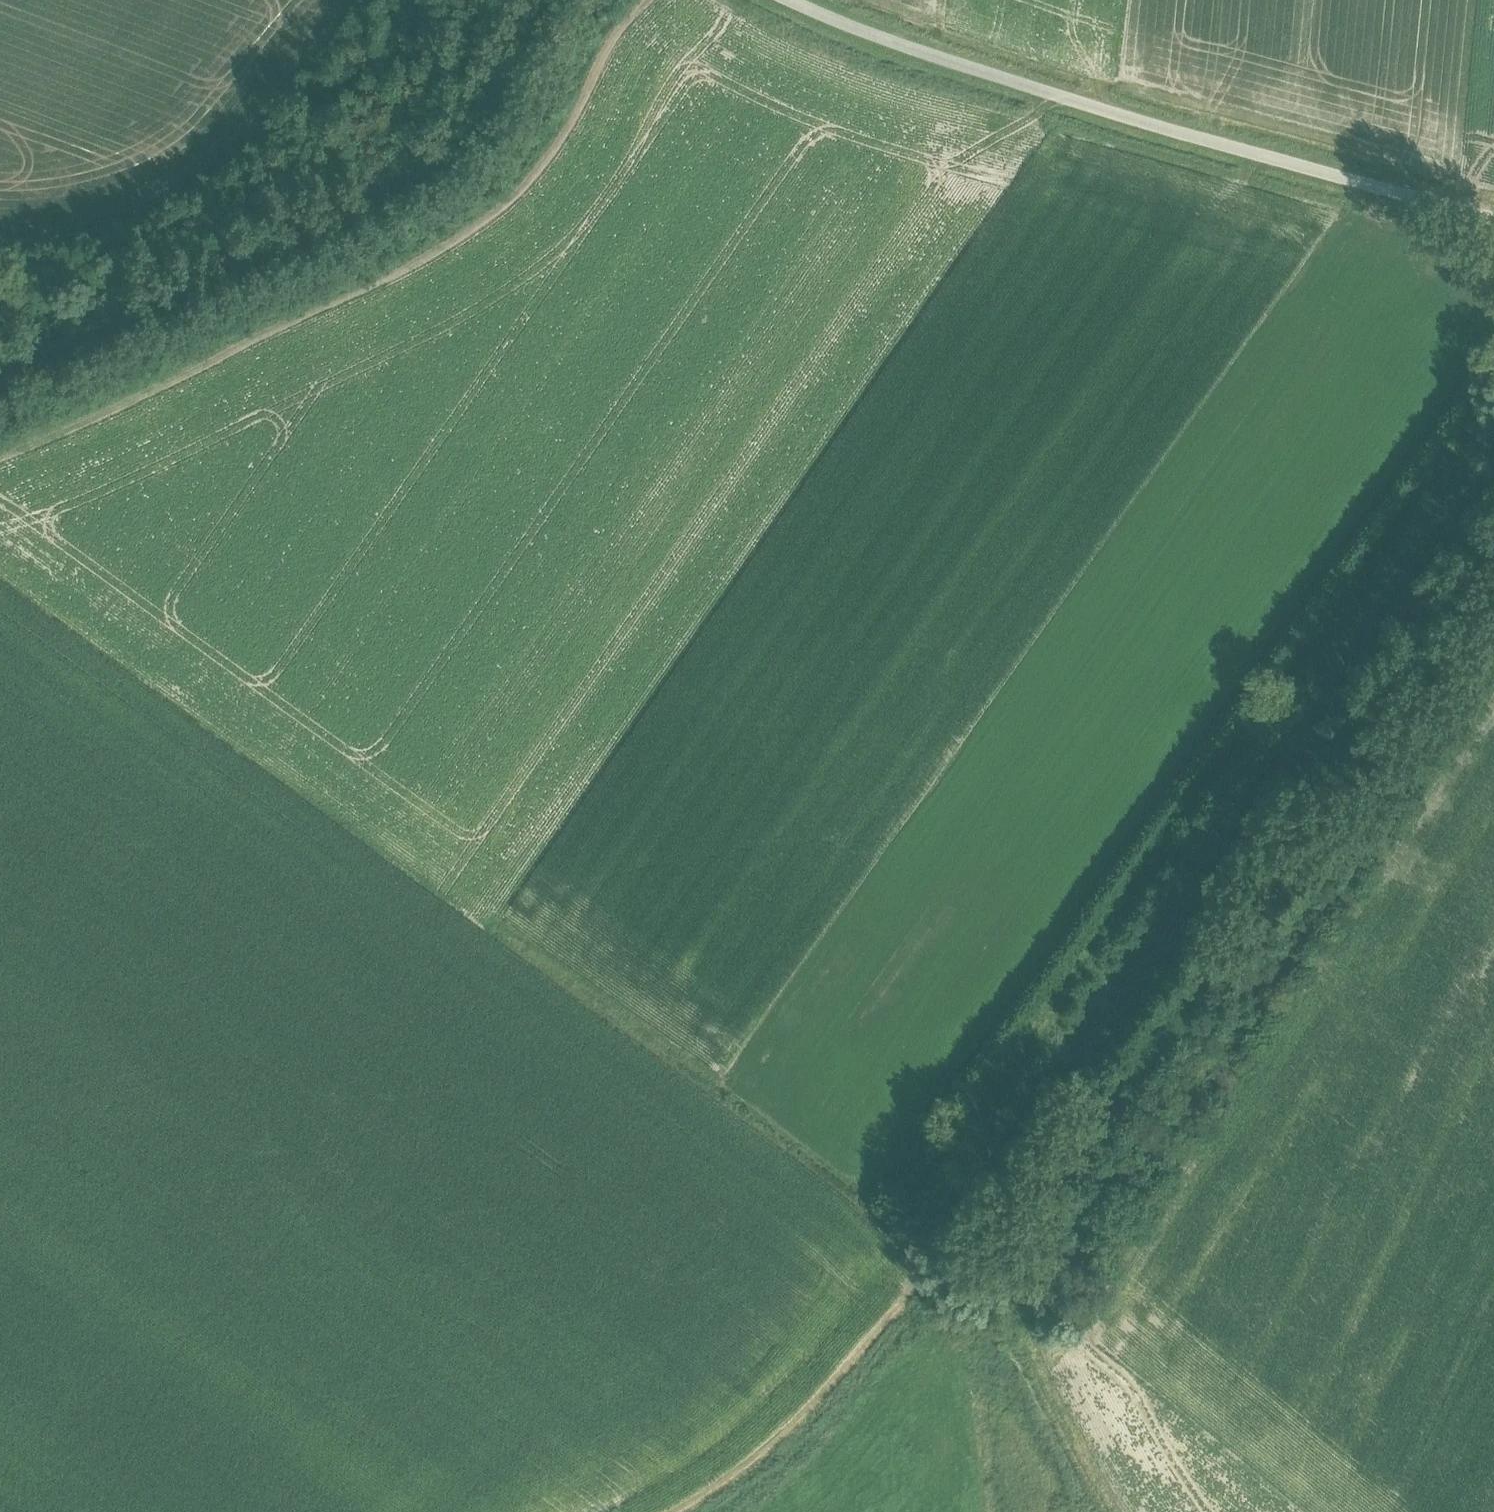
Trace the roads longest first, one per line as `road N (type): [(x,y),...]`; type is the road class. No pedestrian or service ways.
road 1 (unclassified): [(1493,225),(1067,98),(792,0)]

